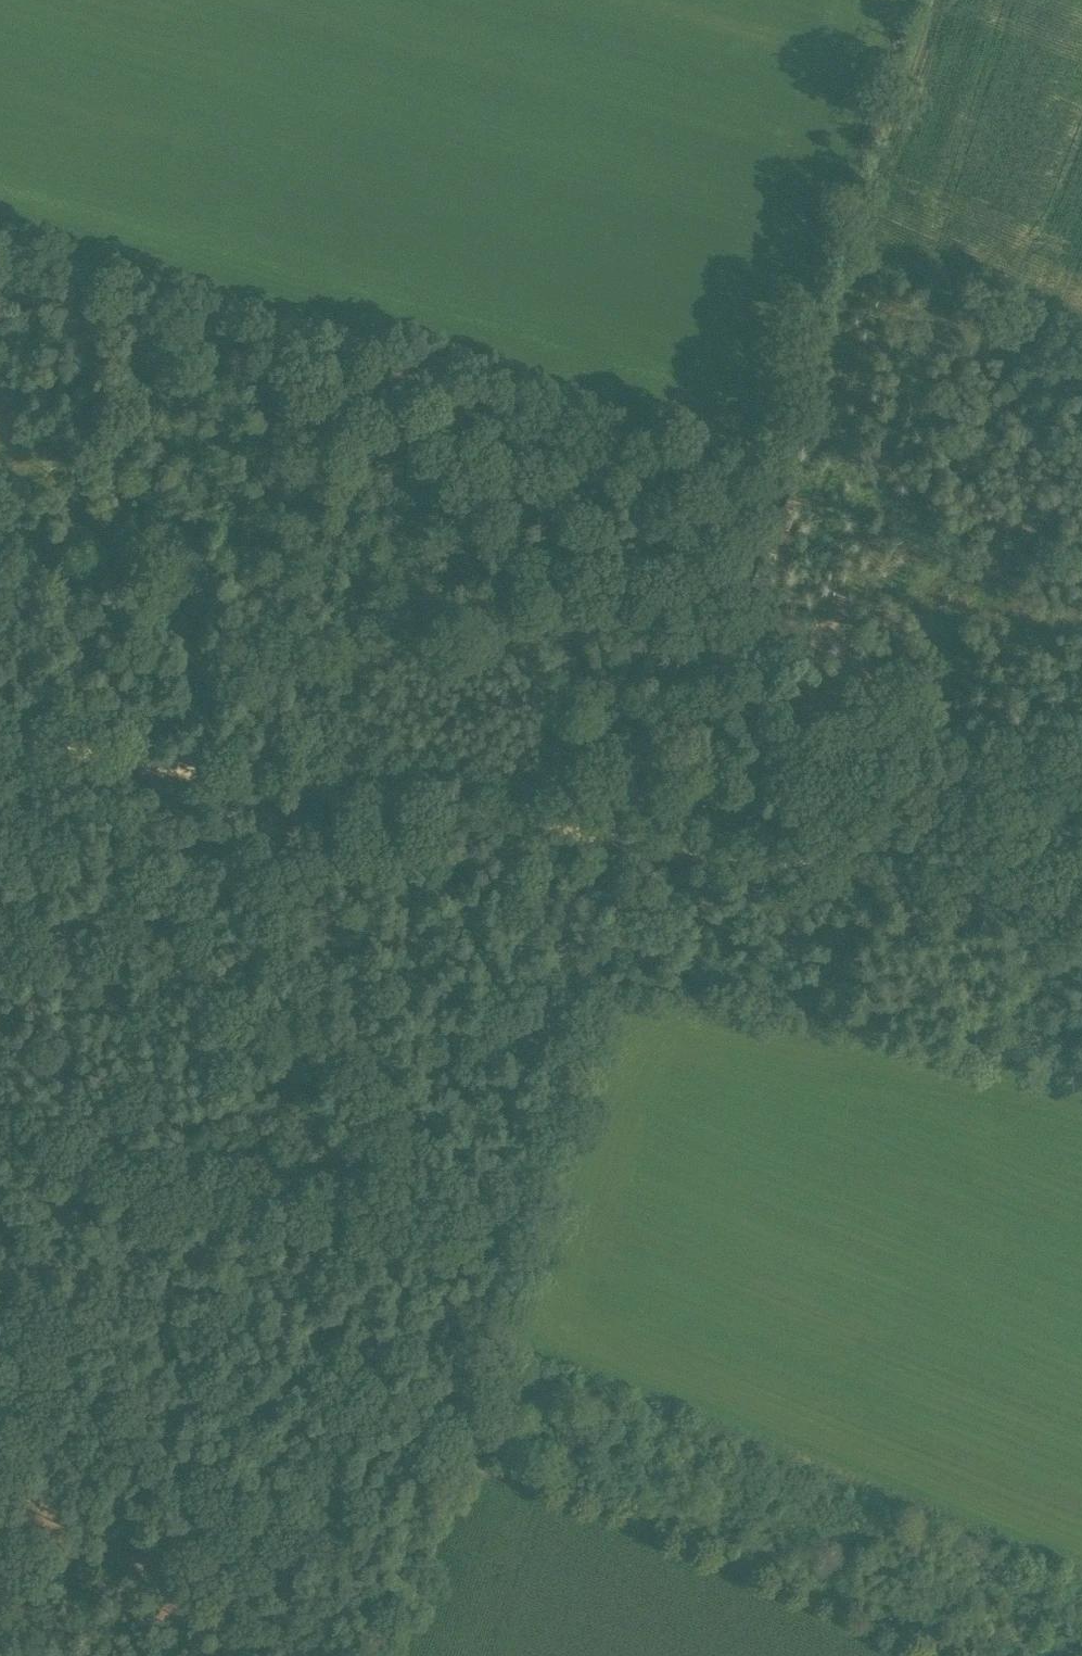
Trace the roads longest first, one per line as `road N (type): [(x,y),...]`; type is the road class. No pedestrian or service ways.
road 1 (track): [(0,739),(1081,910)]

